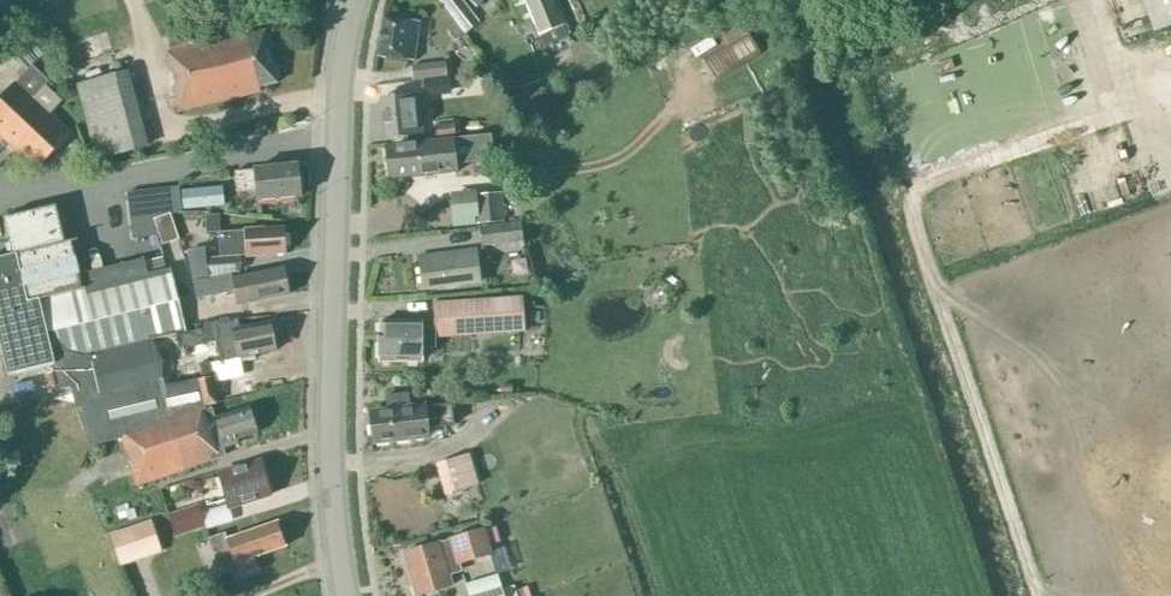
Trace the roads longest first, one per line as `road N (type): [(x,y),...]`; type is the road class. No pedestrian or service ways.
road 1 (tertiary): [(352,595),(341,523),(340,105),(357,0)]

